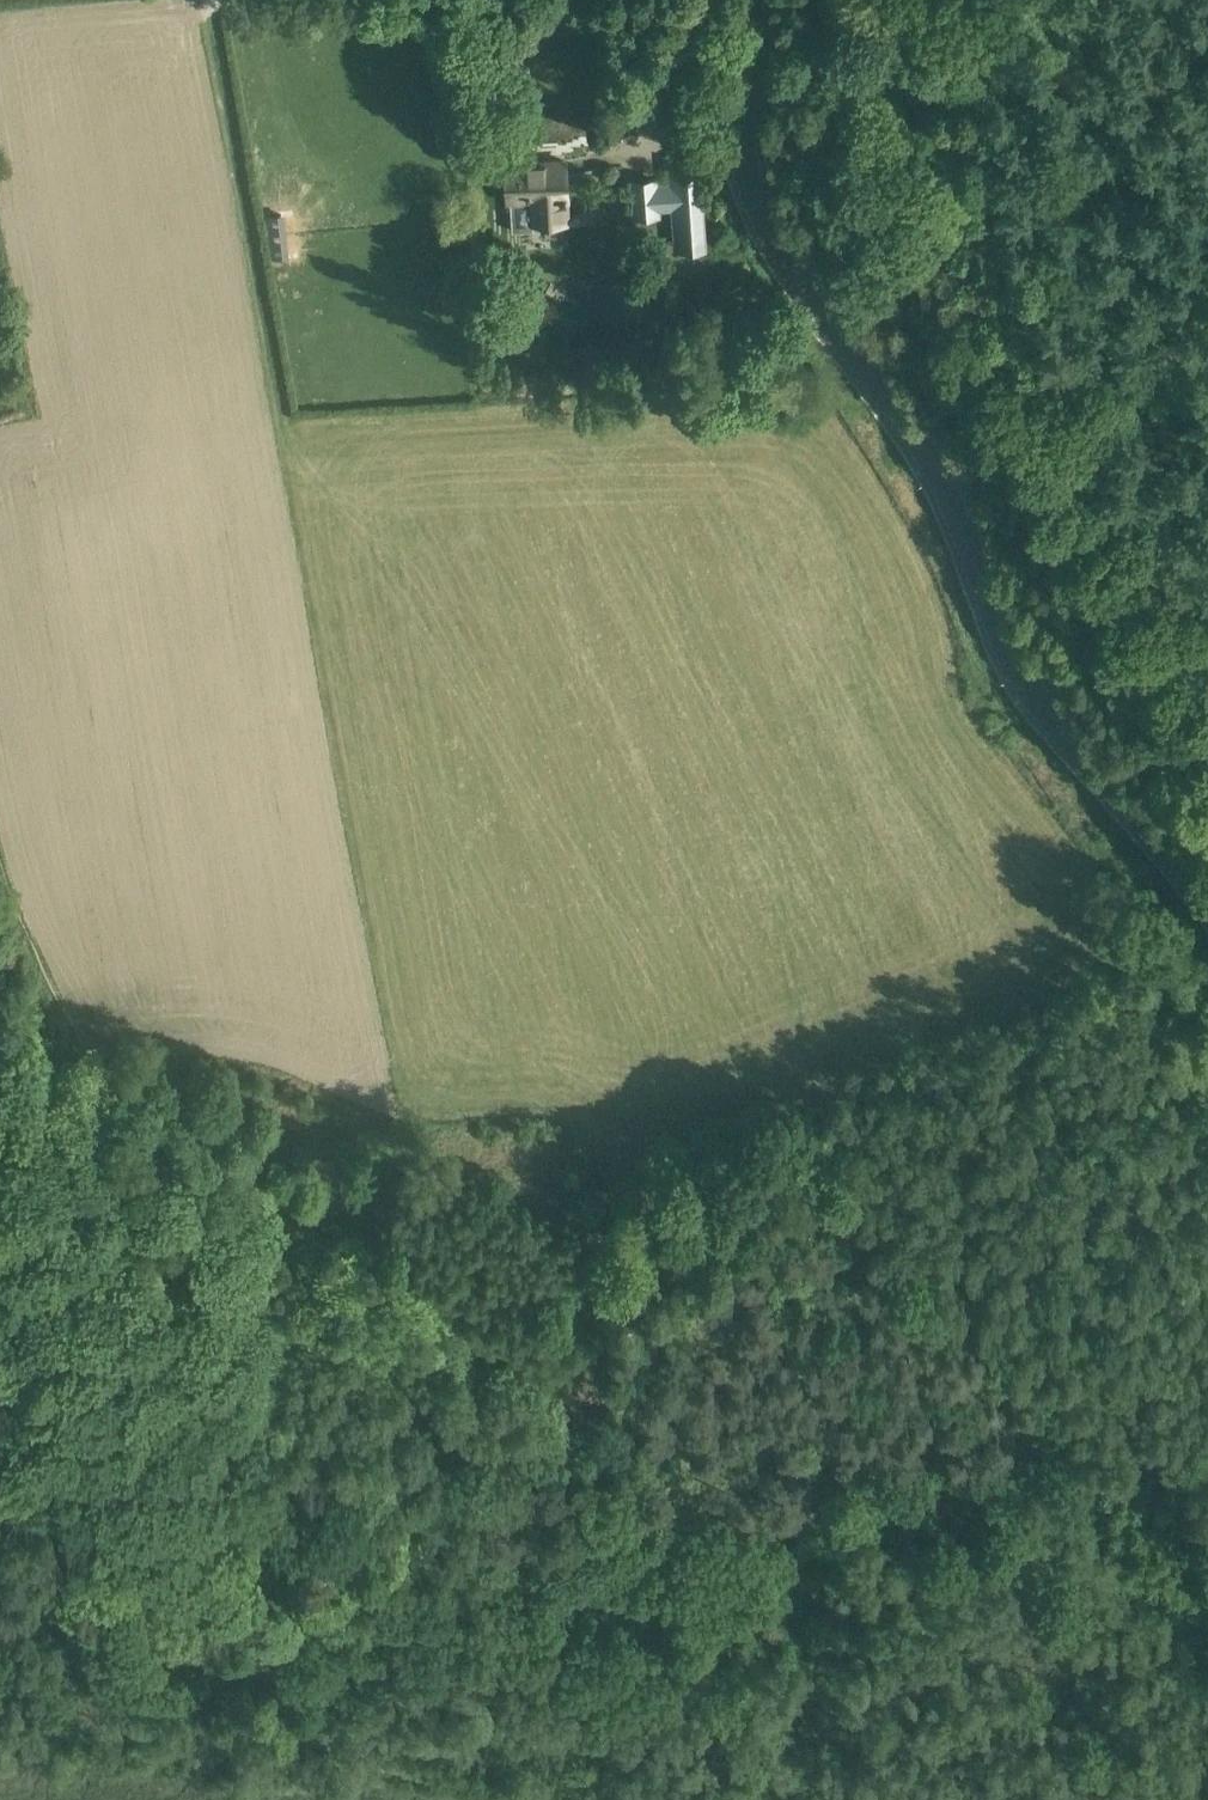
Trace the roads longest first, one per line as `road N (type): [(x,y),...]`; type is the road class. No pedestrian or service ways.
road 1 (secondary): [(1207,905),(1020,675),(935,469),(767,225),(753,195),(742,119),(759,0)]
road 2 (track): [(805,1532),(620,1600),(401,1641),(232,1634),(0,1592)]
road 3 (track): [(1207,1437),(1111,1430),(951,1472),(856,1519),(805,1532)]

